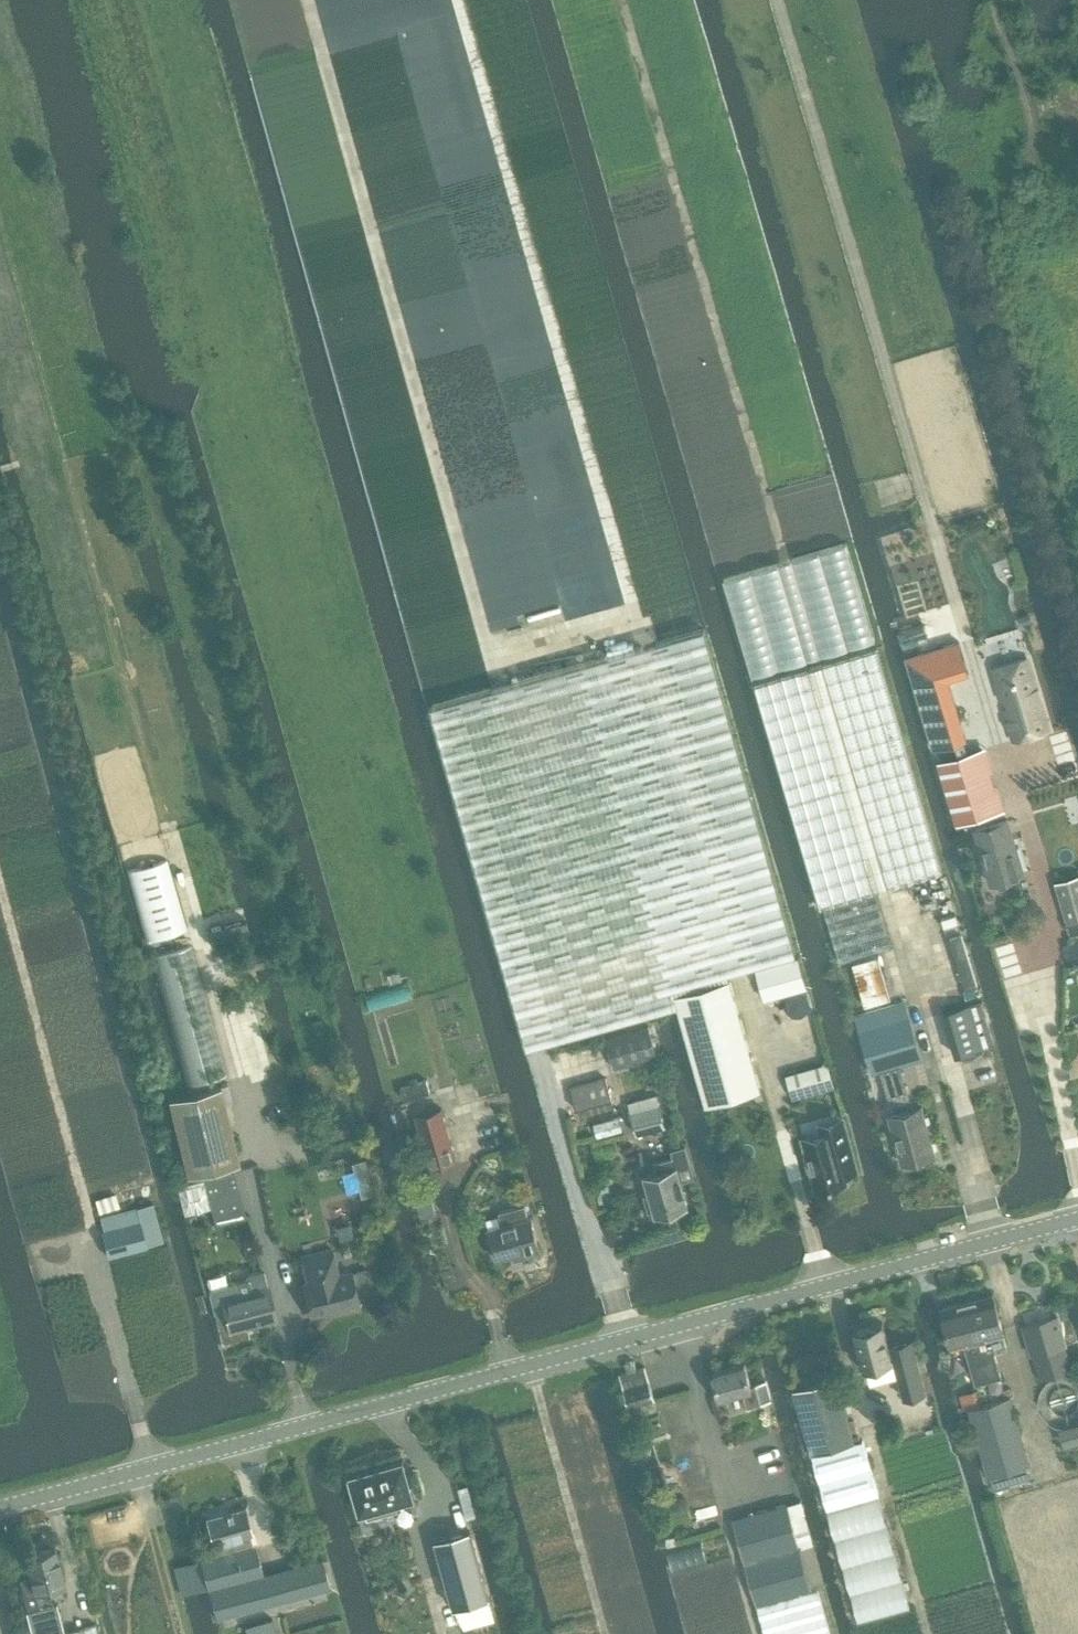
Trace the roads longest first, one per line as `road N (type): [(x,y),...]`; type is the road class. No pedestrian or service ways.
road 1 (tertiary): [(0,1510),(1077,1224)]

